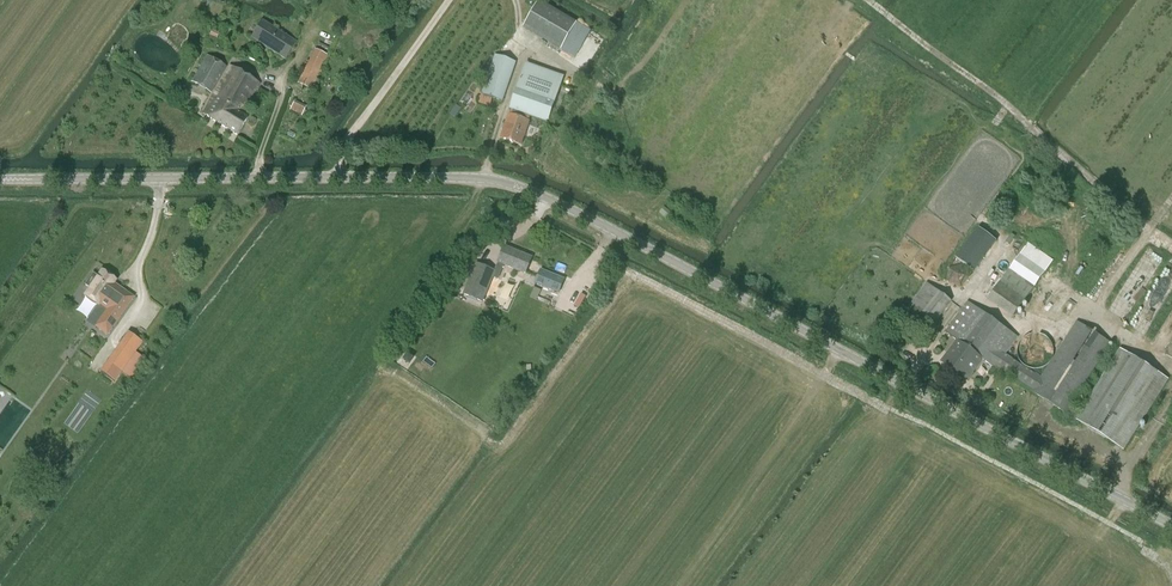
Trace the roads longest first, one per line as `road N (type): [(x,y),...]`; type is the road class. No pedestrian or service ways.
road 1 (tertiary): [(1171,526),(602,224),(508,183),(0,179)]
road 2 (track): [(1171,572),(1141,542),(648,284),(630,282),(614,294),(502,441),(363,358)]

